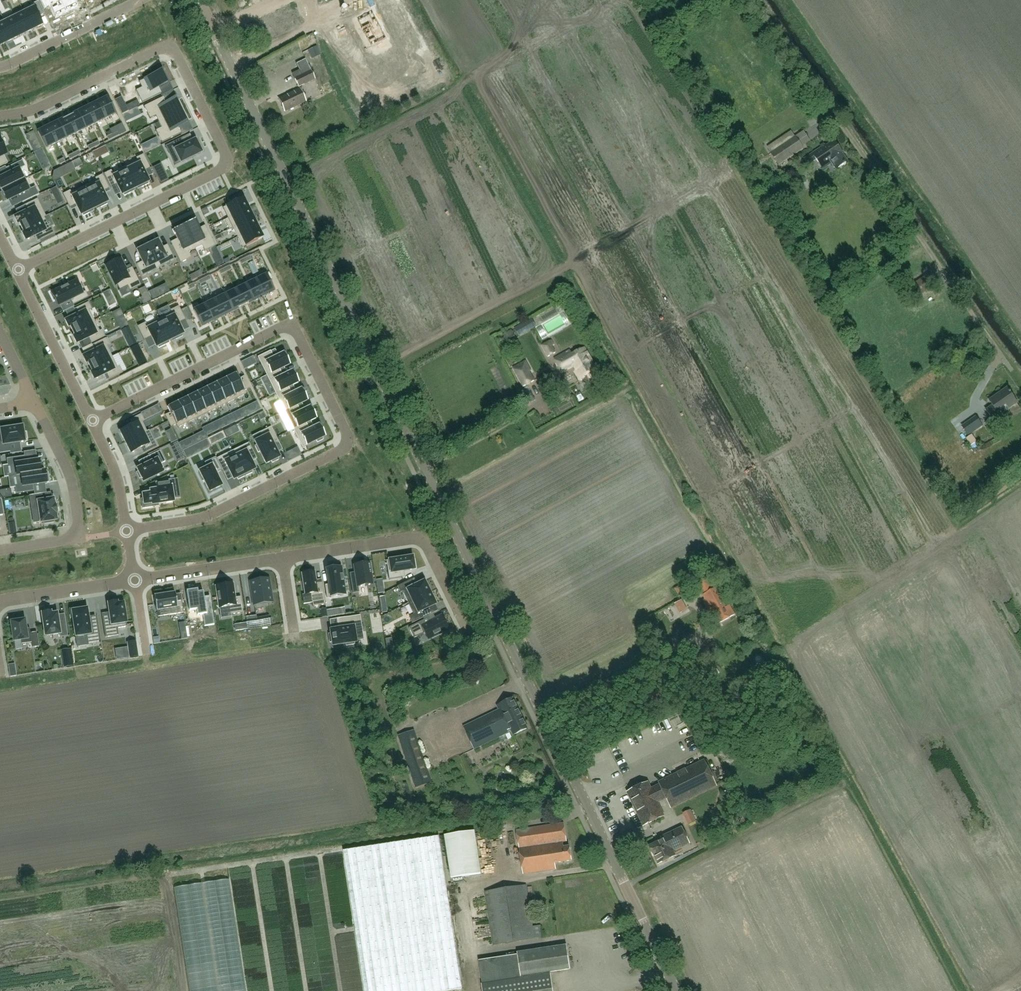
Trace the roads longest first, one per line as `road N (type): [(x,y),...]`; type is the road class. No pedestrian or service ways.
road 1 (tertiary): [(677,990),(216,34)]
road 2 (residential): [(128,530),(210,515),(341,451),(348,434),(288,328),(92,421)]
road 3 (residential): [(16,271),(221,170),(226,153),(172,49),(31,111),(0,116)]
road 4 (unclassified): [(998,349),(759,0)]
road 5 (residential): [(283,559),(420,541),(472,638)]
road 6 (residential): [(0,550),(81,538),(69,472),(35,403)]
road 7 (residential): [(16,271),(92,421)]
road 8 (residential): [(141,0),(0,67)]
road 9 (residential): [(136,581),(283,559)]
road 10 (residential): [(136,581),(0,600)]

